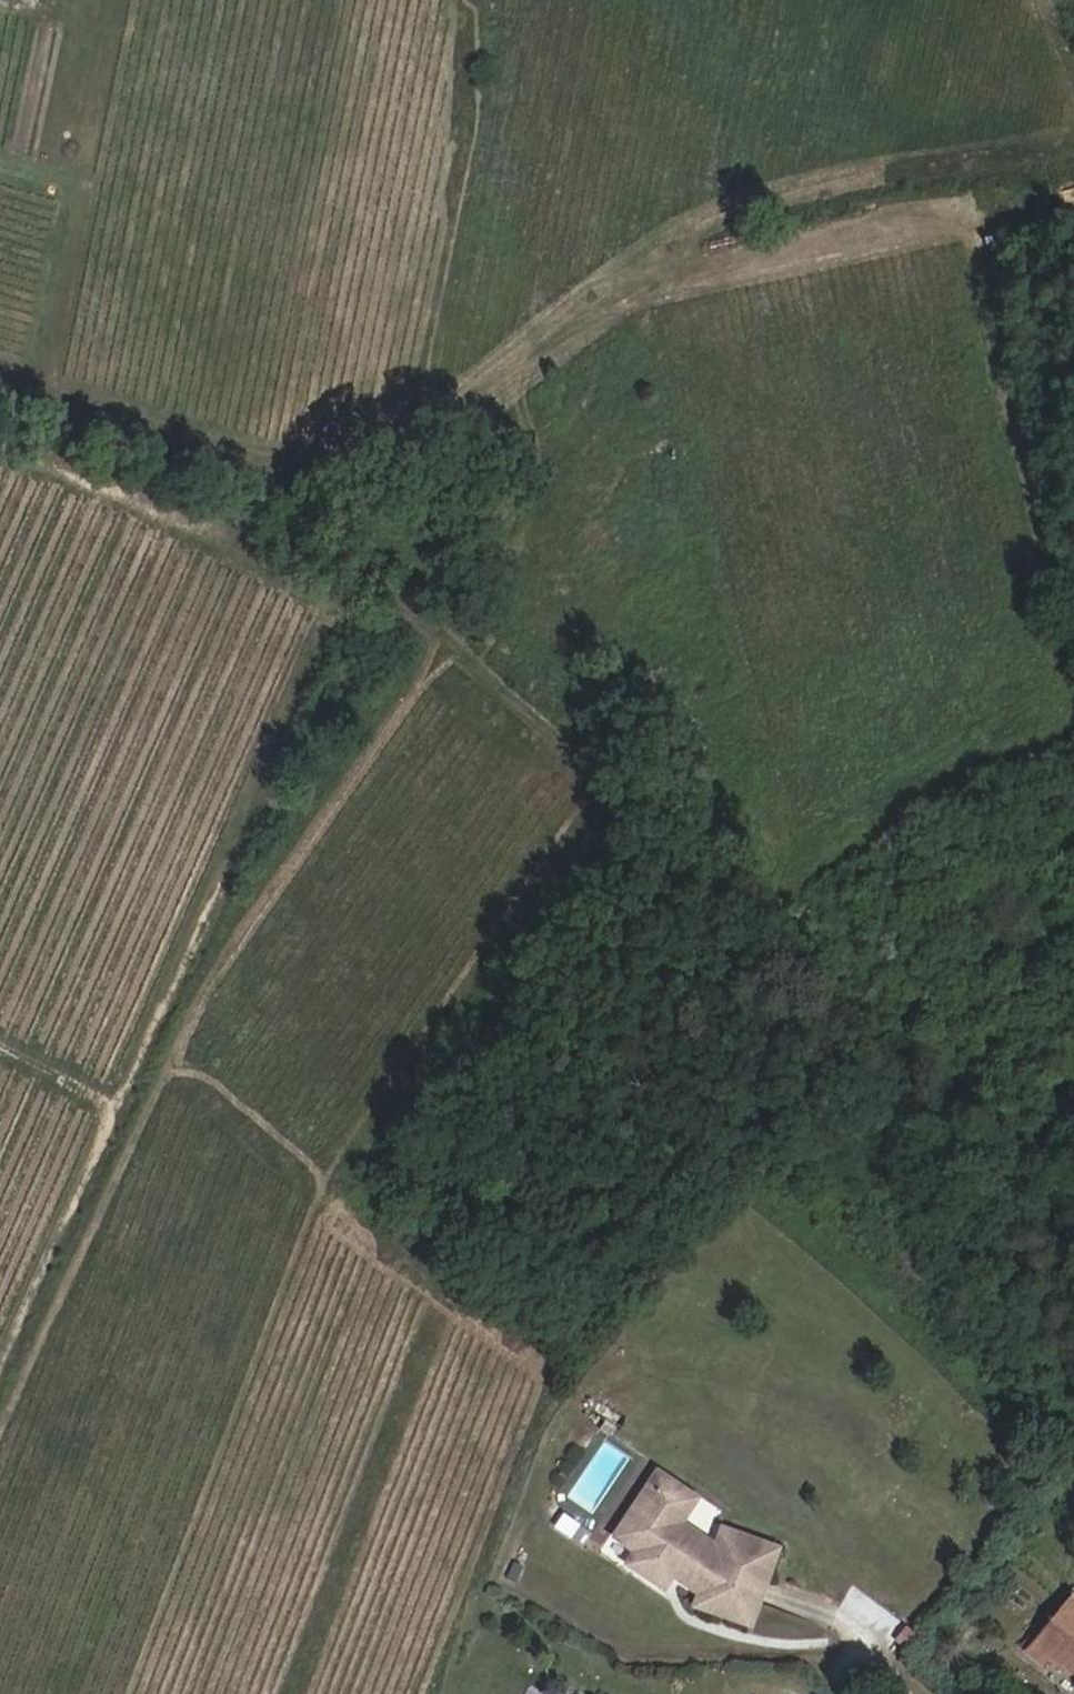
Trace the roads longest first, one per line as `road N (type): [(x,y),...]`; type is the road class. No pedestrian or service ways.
road 1 (track): [(0,383),(244,480),(392,482),(537,386),(681,269),(880,220),(1073,205)]

